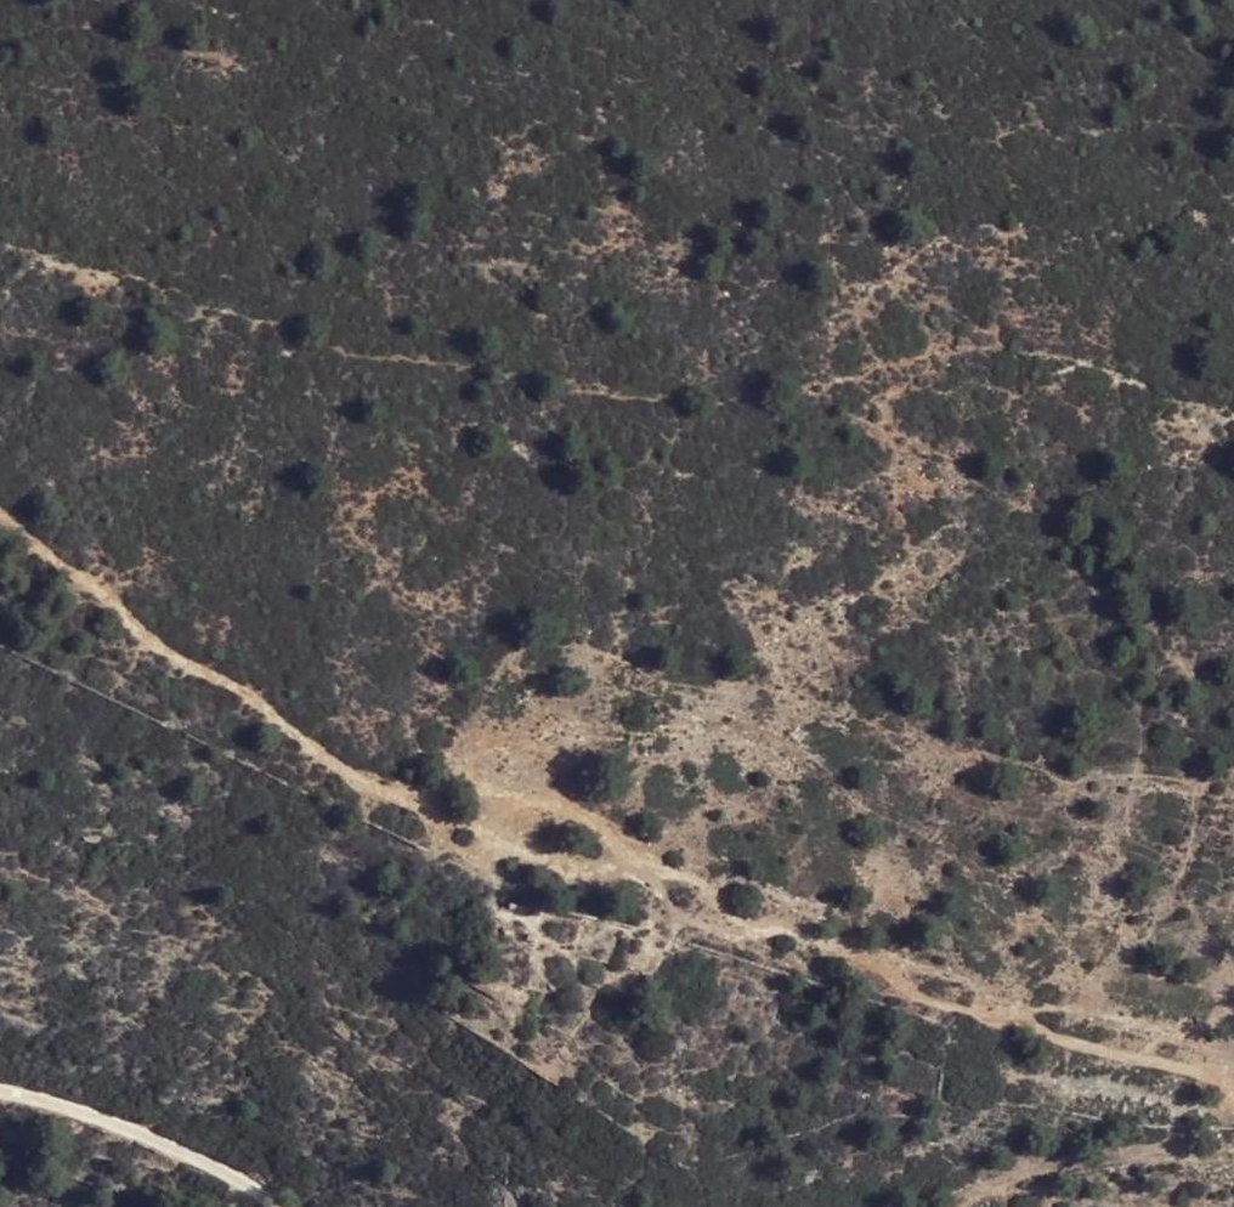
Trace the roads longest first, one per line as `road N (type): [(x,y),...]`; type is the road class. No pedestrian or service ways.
road 1 (unclassified): [(0,1088),(88,1111),(184,1151),(280,1206)]

